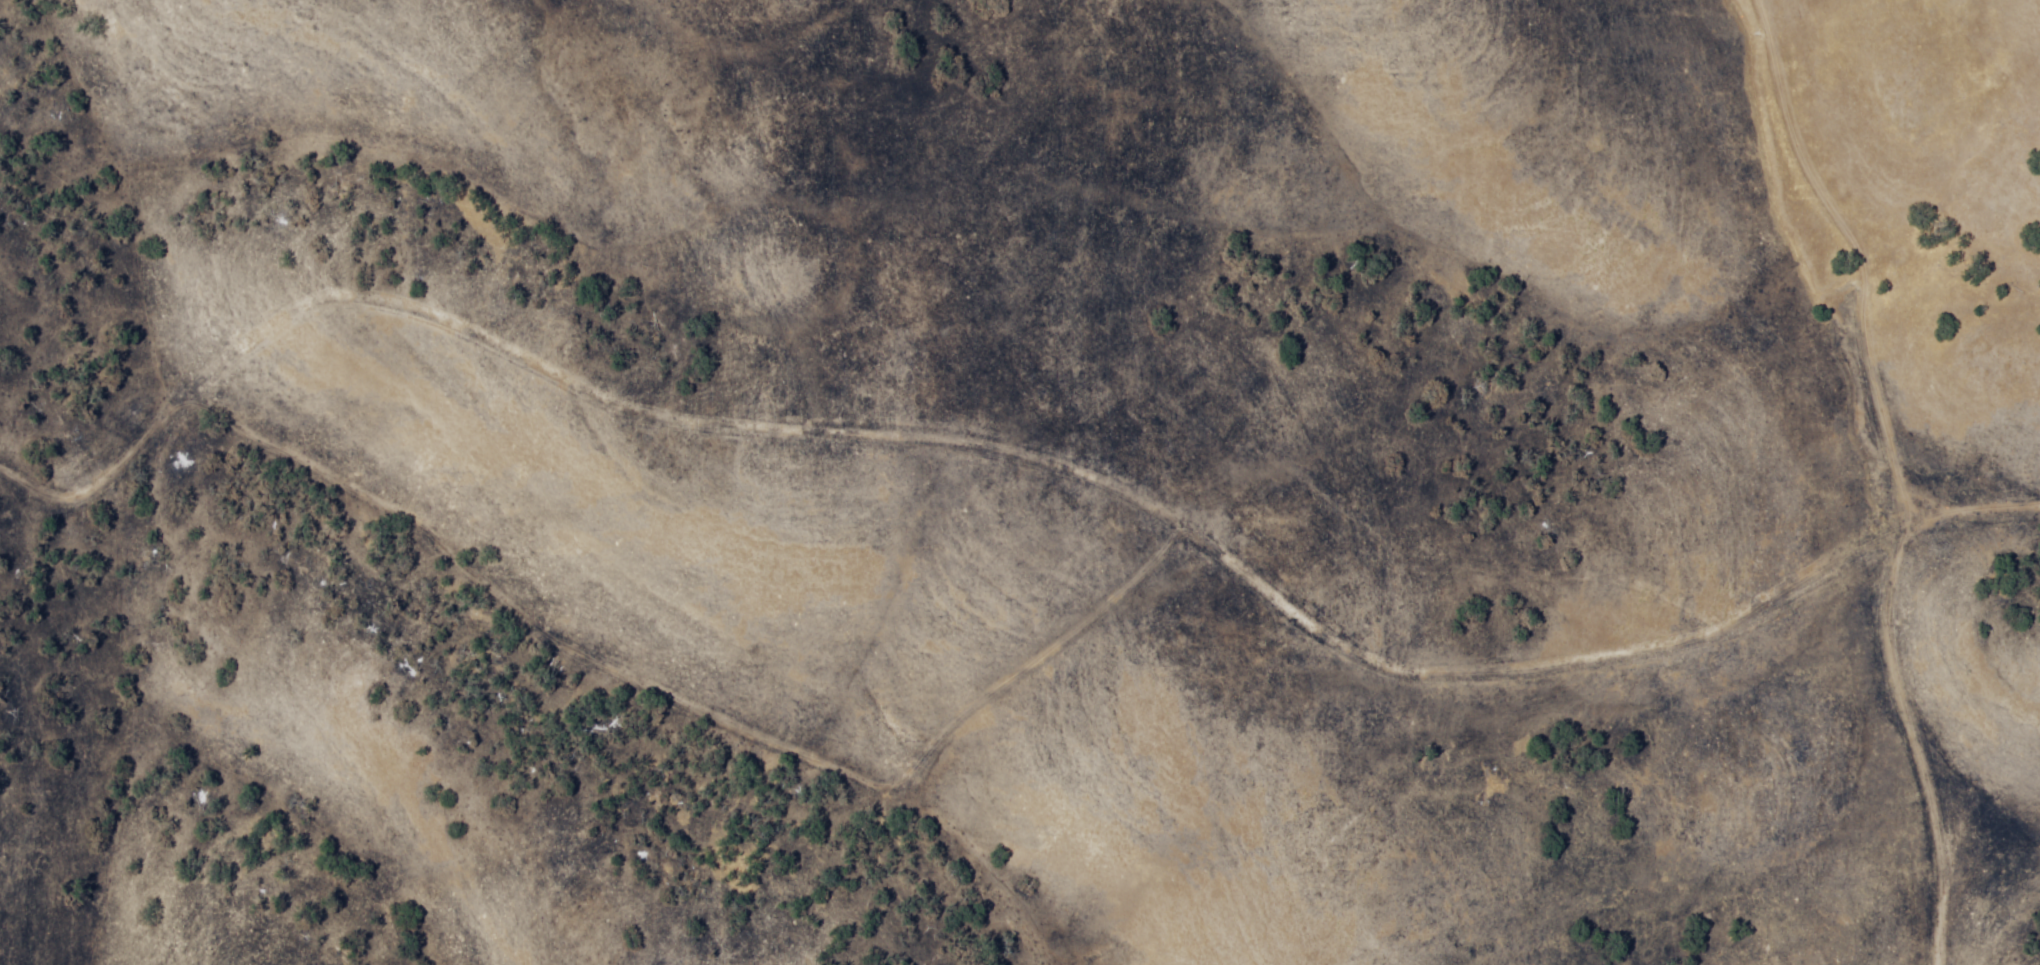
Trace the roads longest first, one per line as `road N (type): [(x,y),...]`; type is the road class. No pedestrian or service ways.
road 1 (track): [(1904,964),(1888,598),(1901,525),(1734,0)]
road 2 (track): [(580,964),(464,846),(306,651),(0,403)]
road 3 (track): [(1888,598),(1836,631),(1717,682),(1456,756),(1224,569)]
road 4 (track): [(2039,501),(1941,509),(1901,525)]

